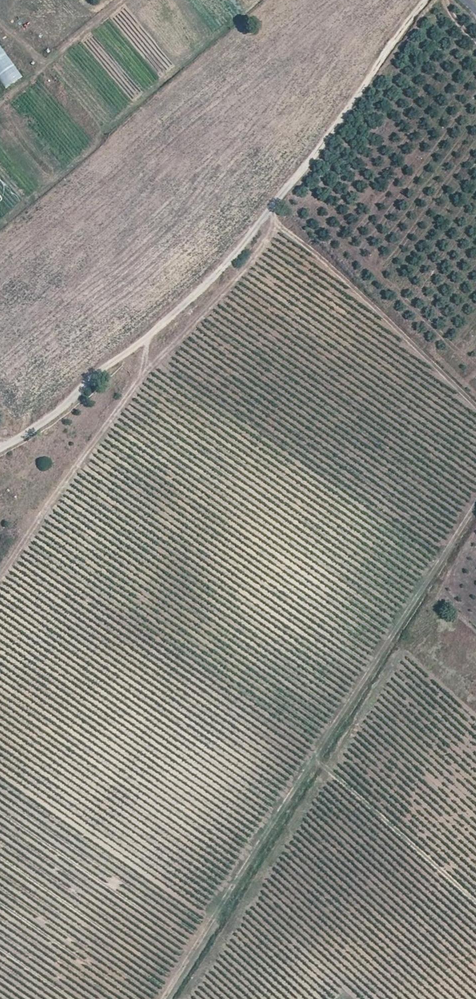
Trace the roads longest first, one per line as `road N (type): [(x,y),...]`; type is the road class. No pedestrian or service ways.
road 1 (track): [(0,450),(81,395),(225,268),(428,0)]

